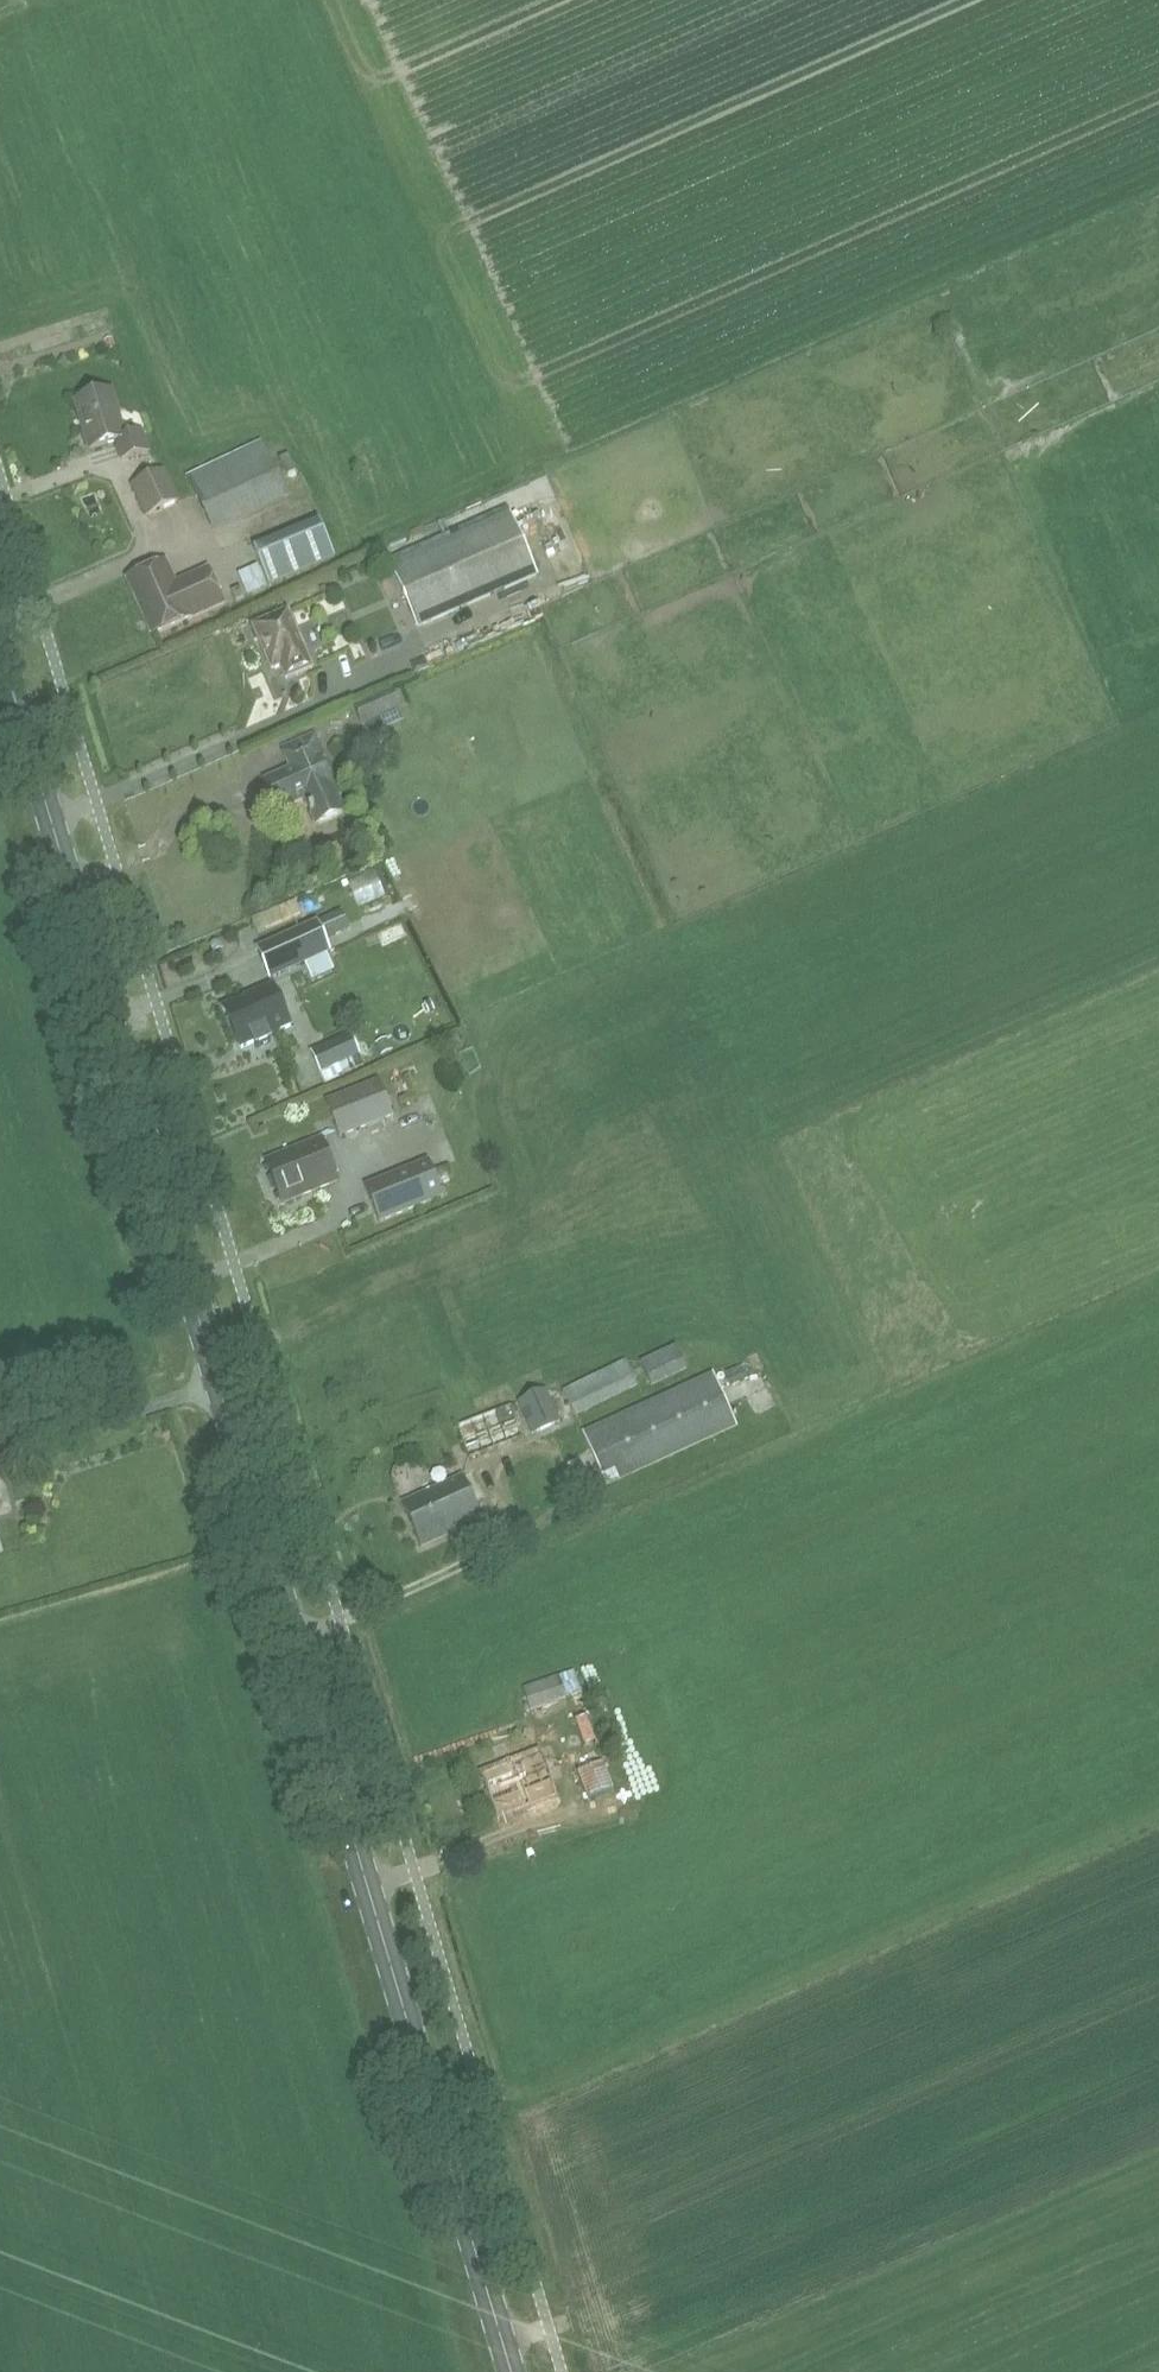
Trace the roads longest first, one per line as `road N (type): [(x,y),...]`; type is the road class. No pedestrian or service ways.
road 1 (secondary): [(513,2371),(0,652)]

